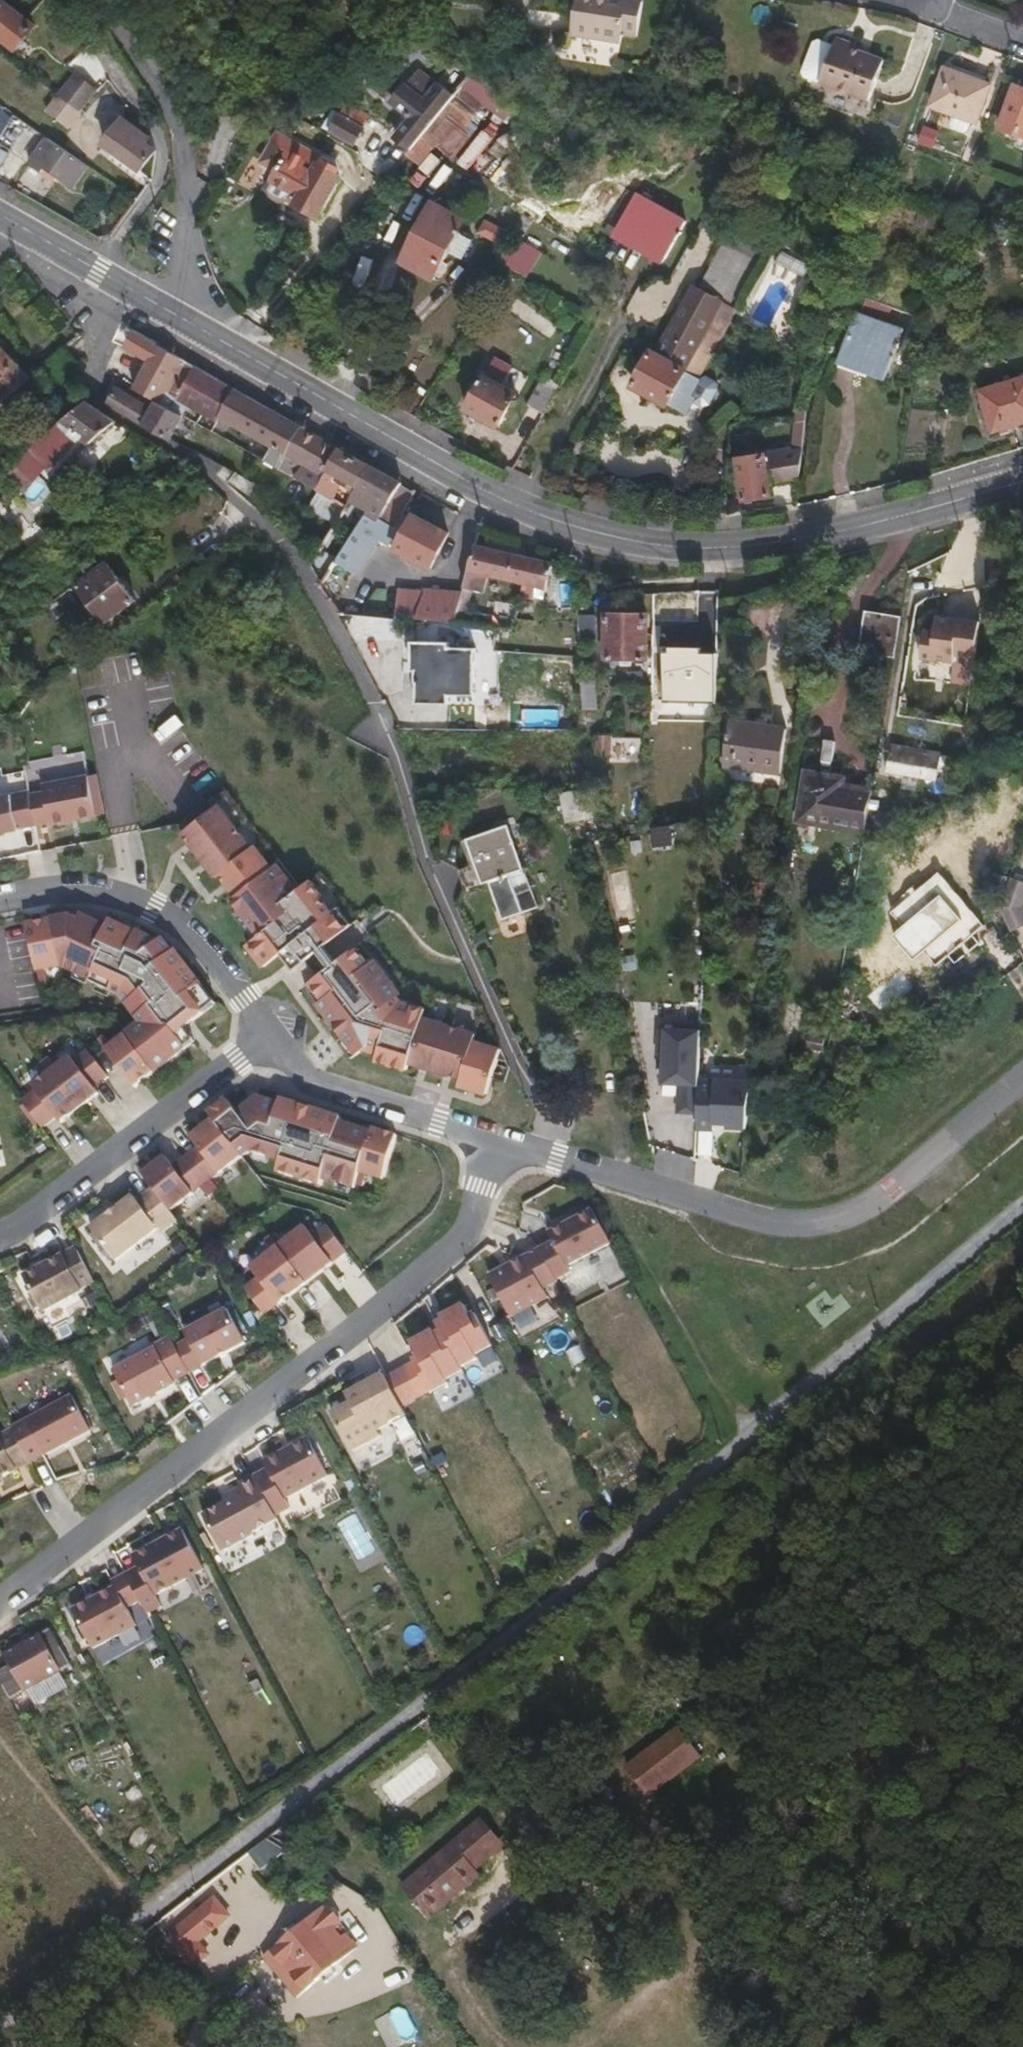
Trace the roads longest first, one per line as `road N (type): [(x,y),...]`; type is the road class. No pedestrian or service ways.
road 1 (track): [(1022,1209),(0,2042)]
road 2 (secondary): [(1022,482),(800,539),(660,545),(609,536),(465,481),(97,272)]
road 3 (residential): [(489,1142),(456,1242),(377,1316),(0,1603)]
road 4 (track): [(1022,1676),(565,2046)]
road 5 (residential): [(1022,1086),(866,1211),(813,1224),(750,1219),(538,1155)]
road 6 (residential): [(377,700),(428,869),(542,1105),(538,1155)]
road 7 (residential): [(274,1033),(0,1238)]
road 8 (residential): [(274,1033),(191,926),(132,896),(56,890),(0,901)]
road 9 (residential): [(489,1142),(313,1086),(274,1033)]
road 10 (residential): [(97,272),(98,403)]

